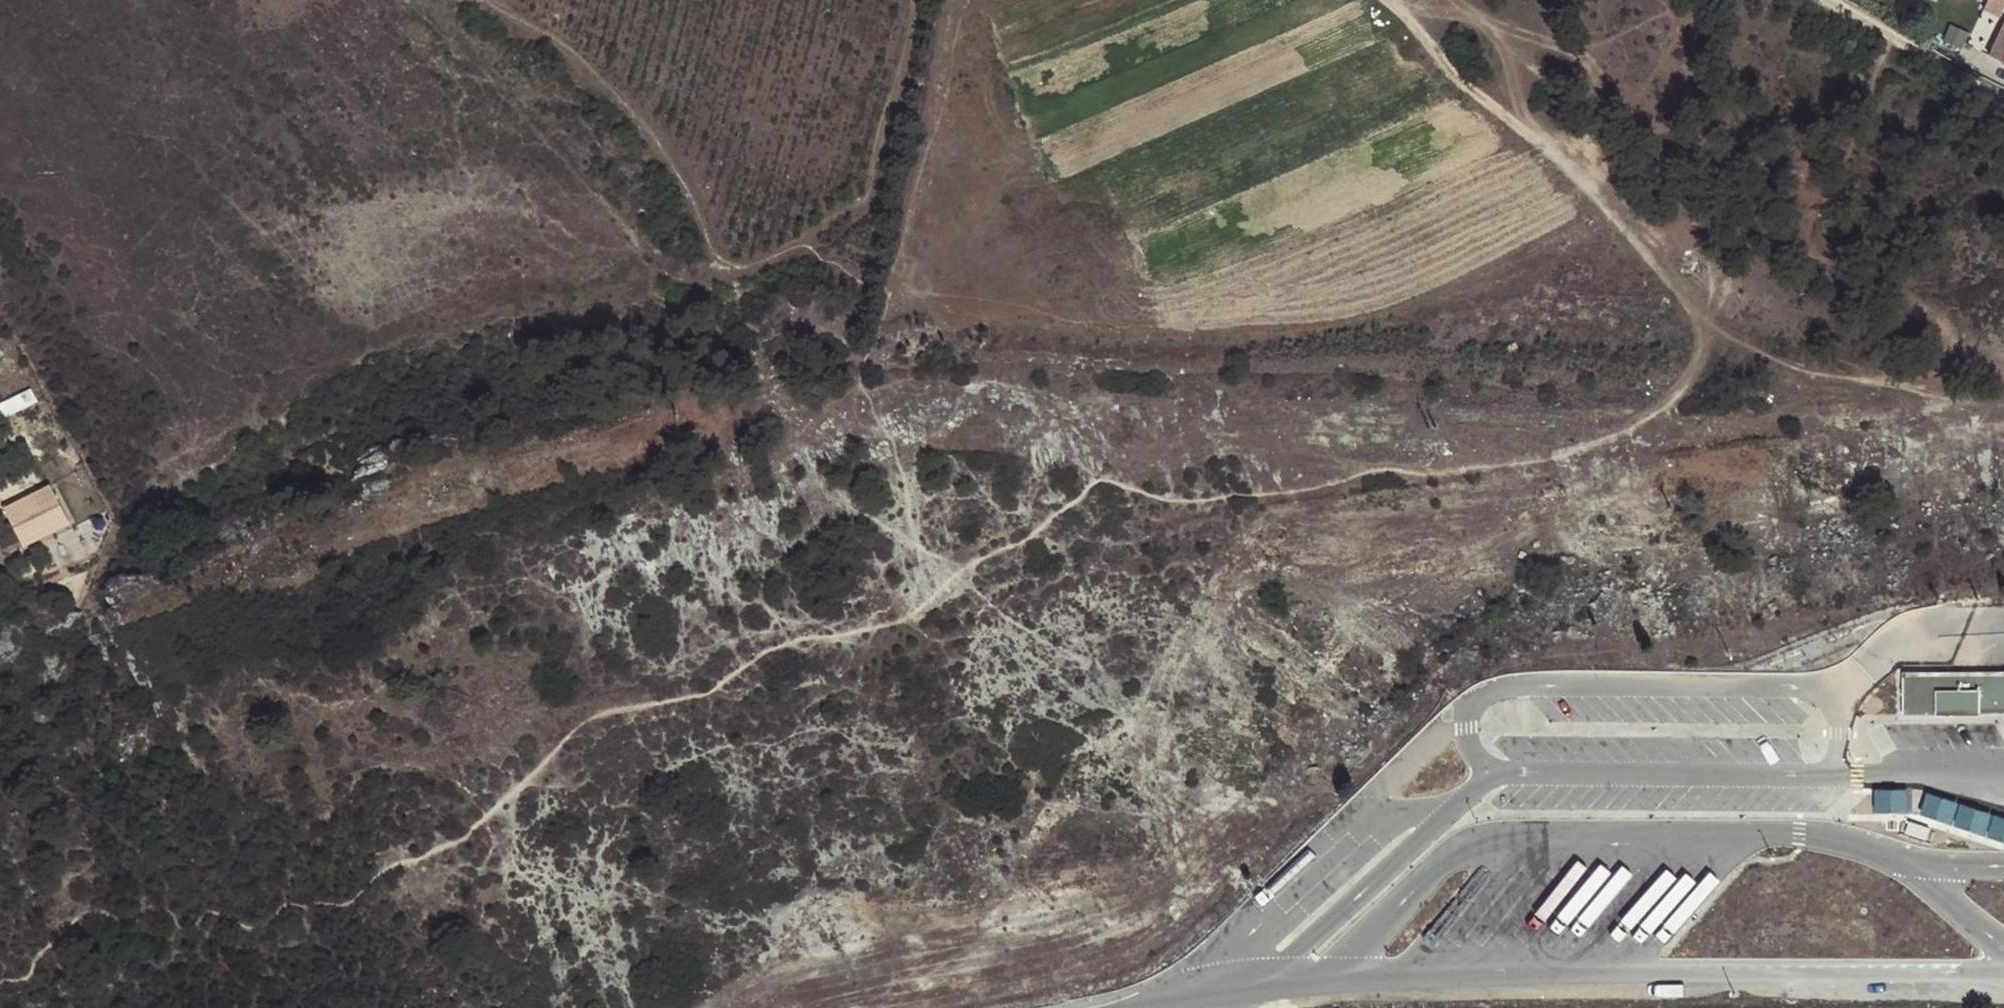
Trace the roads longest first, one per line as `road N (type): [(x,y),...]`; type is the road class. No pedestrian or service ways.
road 1 (motorway): [(2003,971),(1475,972),(1145,1007)]
road 2 (track): [(1384,0),(1457,79),(1564,160),(1697,309)]
road 3 (residential): [(2003,118),(1805,0)]

